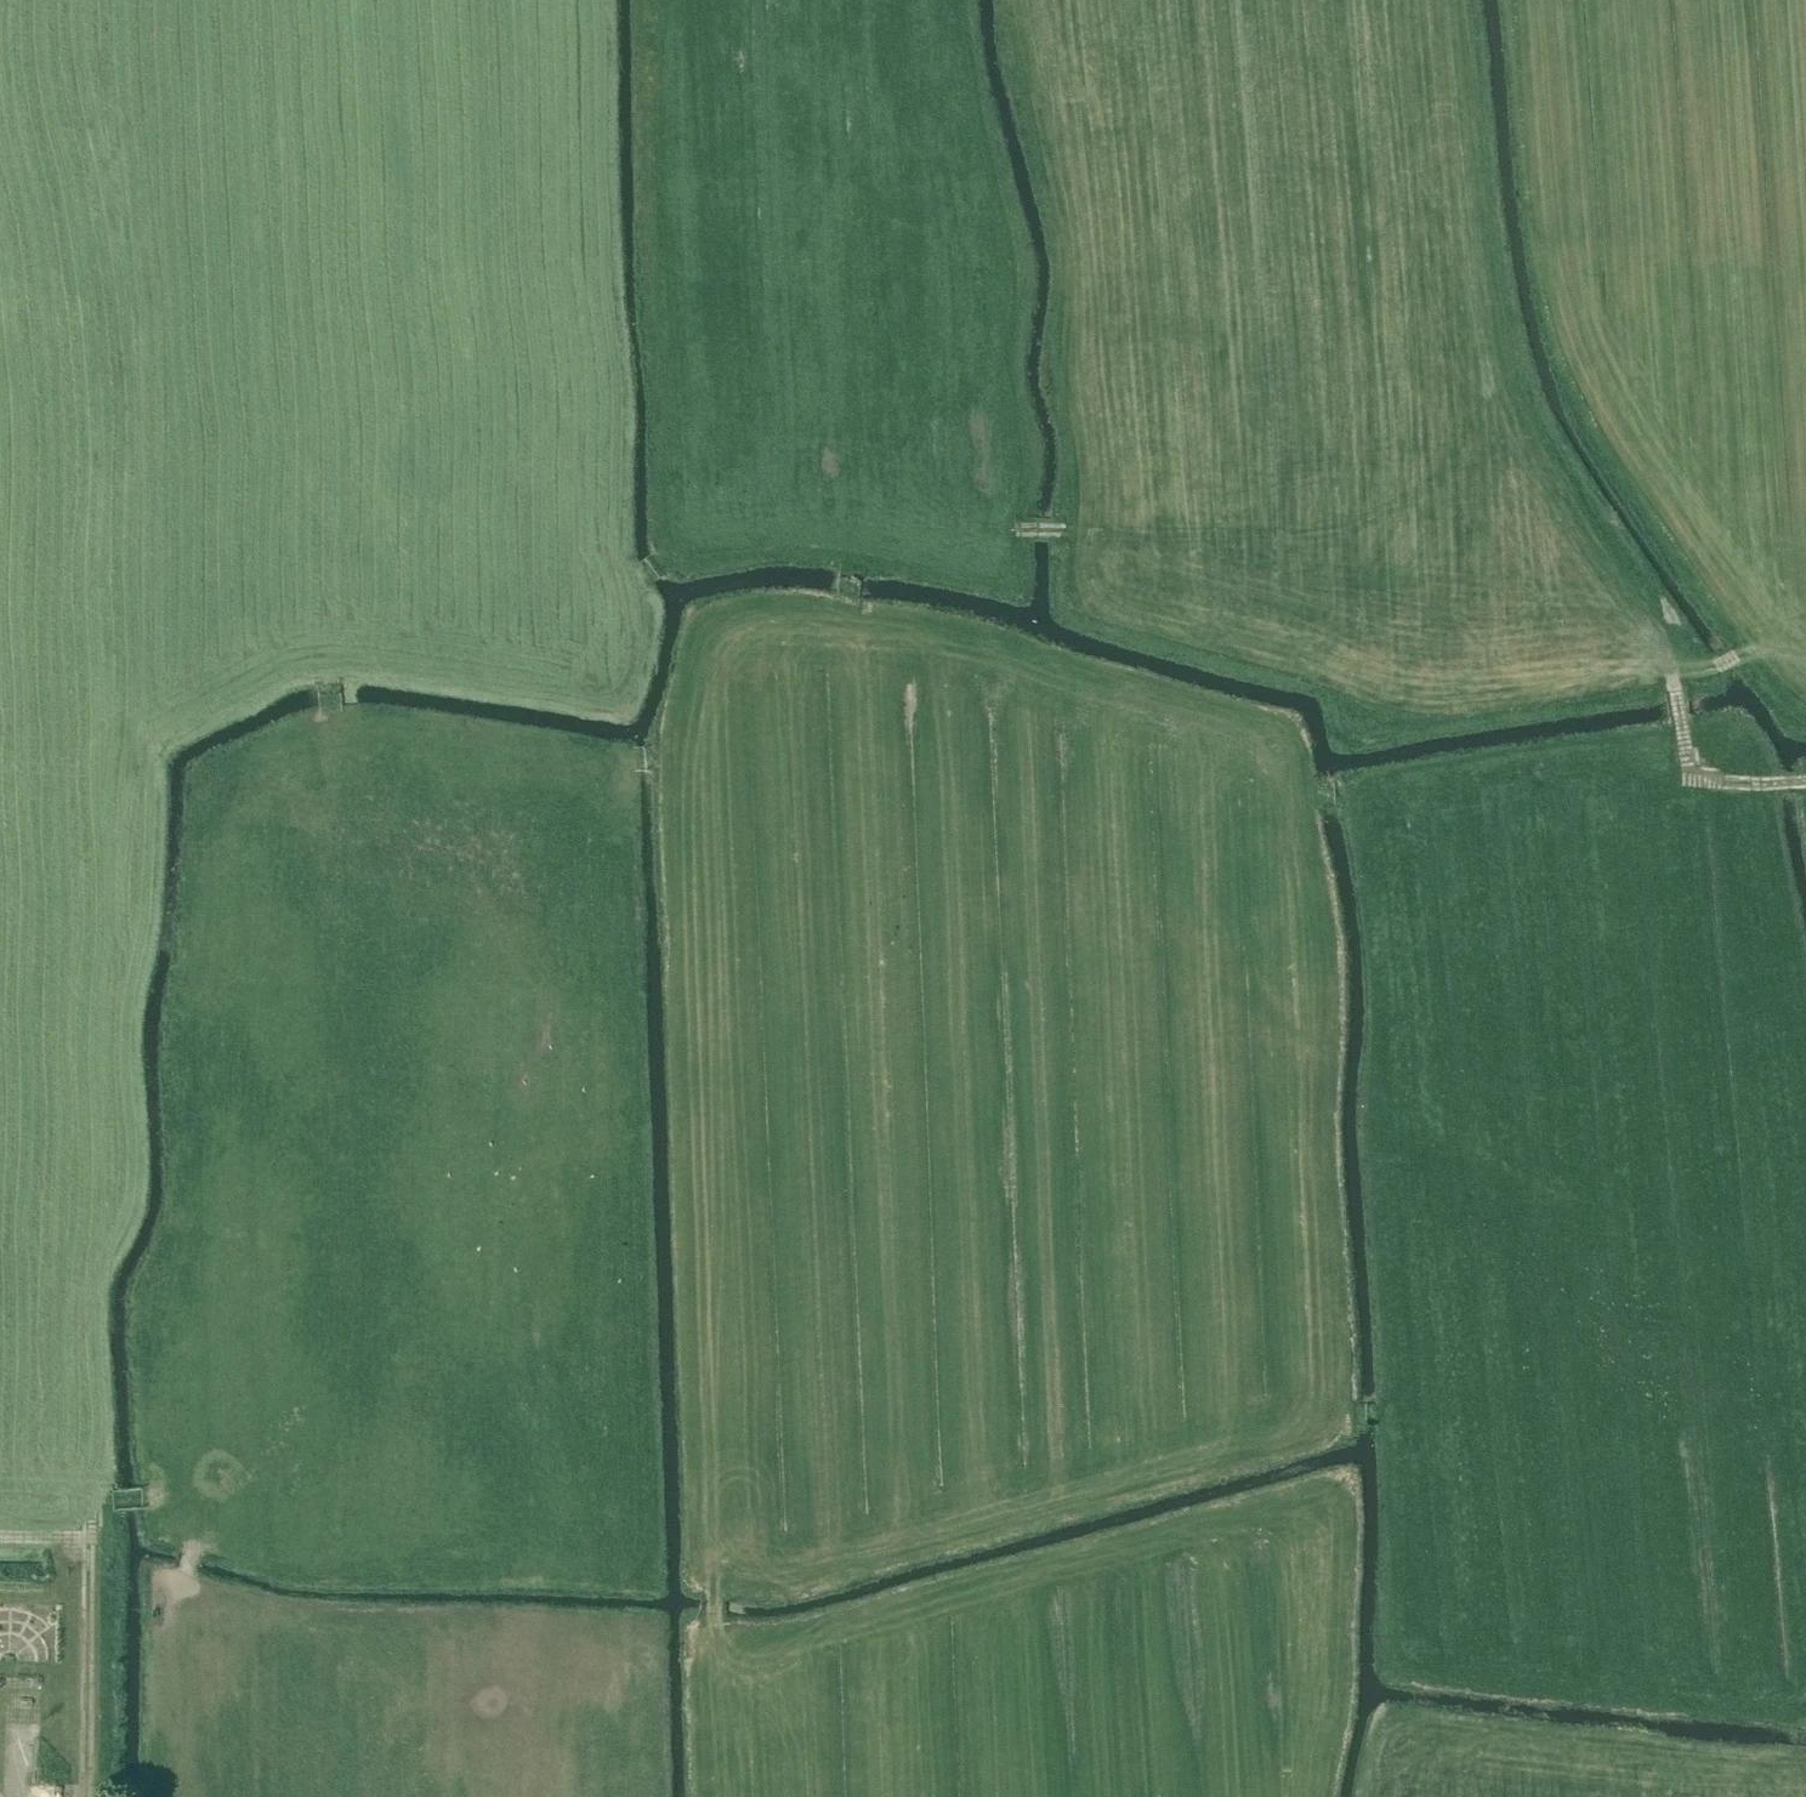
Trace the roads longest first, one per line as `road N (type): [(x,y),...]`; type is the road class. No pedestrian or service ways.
road 1 (track): [(86,1796),(89,1536),(0,1535)]
road 2 (track): [(1805,782),(1690,781),(1673,693)]

